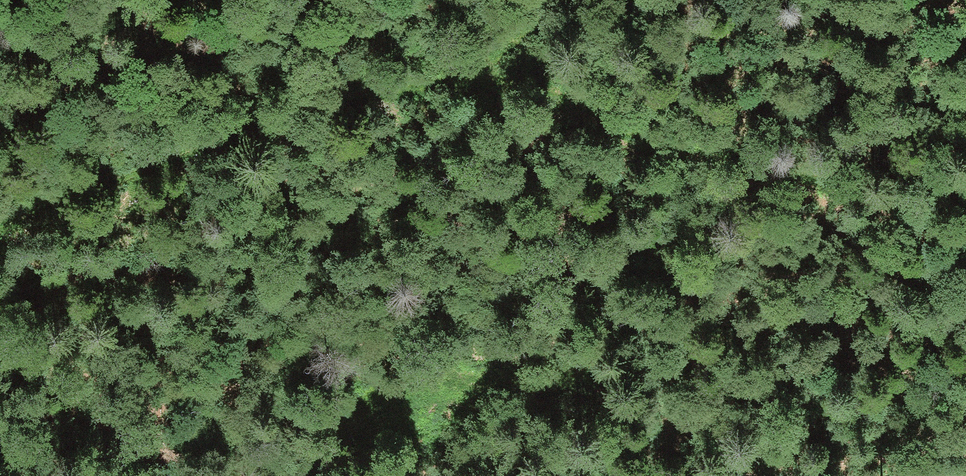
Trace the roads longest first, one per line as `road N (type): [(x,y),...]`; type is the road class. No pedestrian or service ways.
road 1 (track): [(965,226),(533,86),(425,85),(277,118),(160,172),(0,229)]
road 2 (track): [(965,269),(564,378),(415,370),(359,406),(310,475)]

